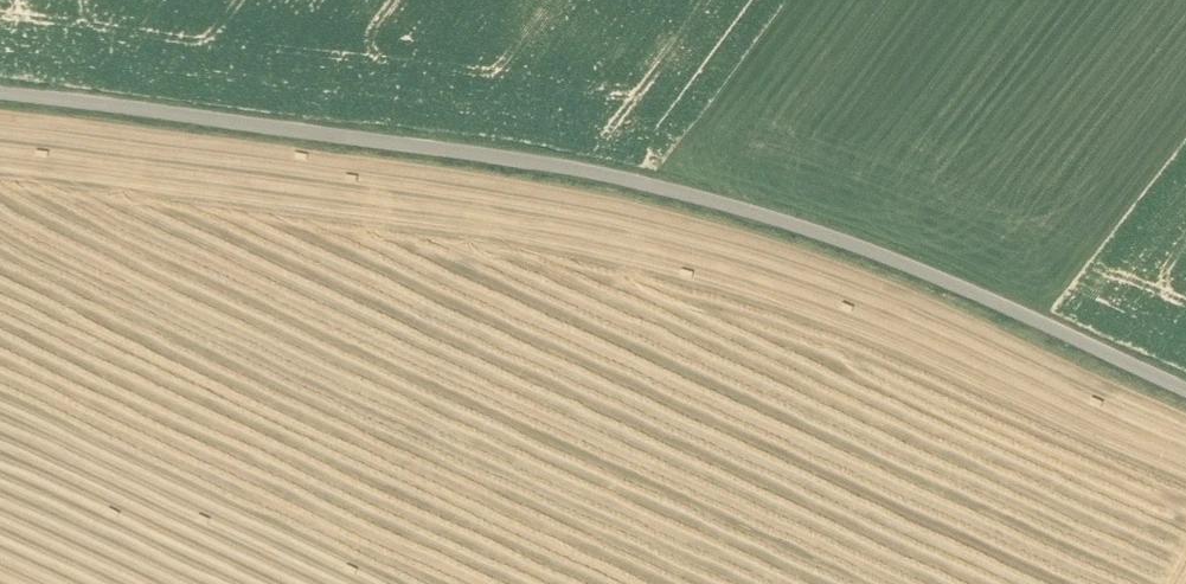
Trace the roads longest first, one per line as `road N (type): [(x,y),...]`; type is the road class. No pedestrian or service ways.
road 1 (unclassified): [(1185,390),(882,256),(691,195),(534,163),(0,93)]

